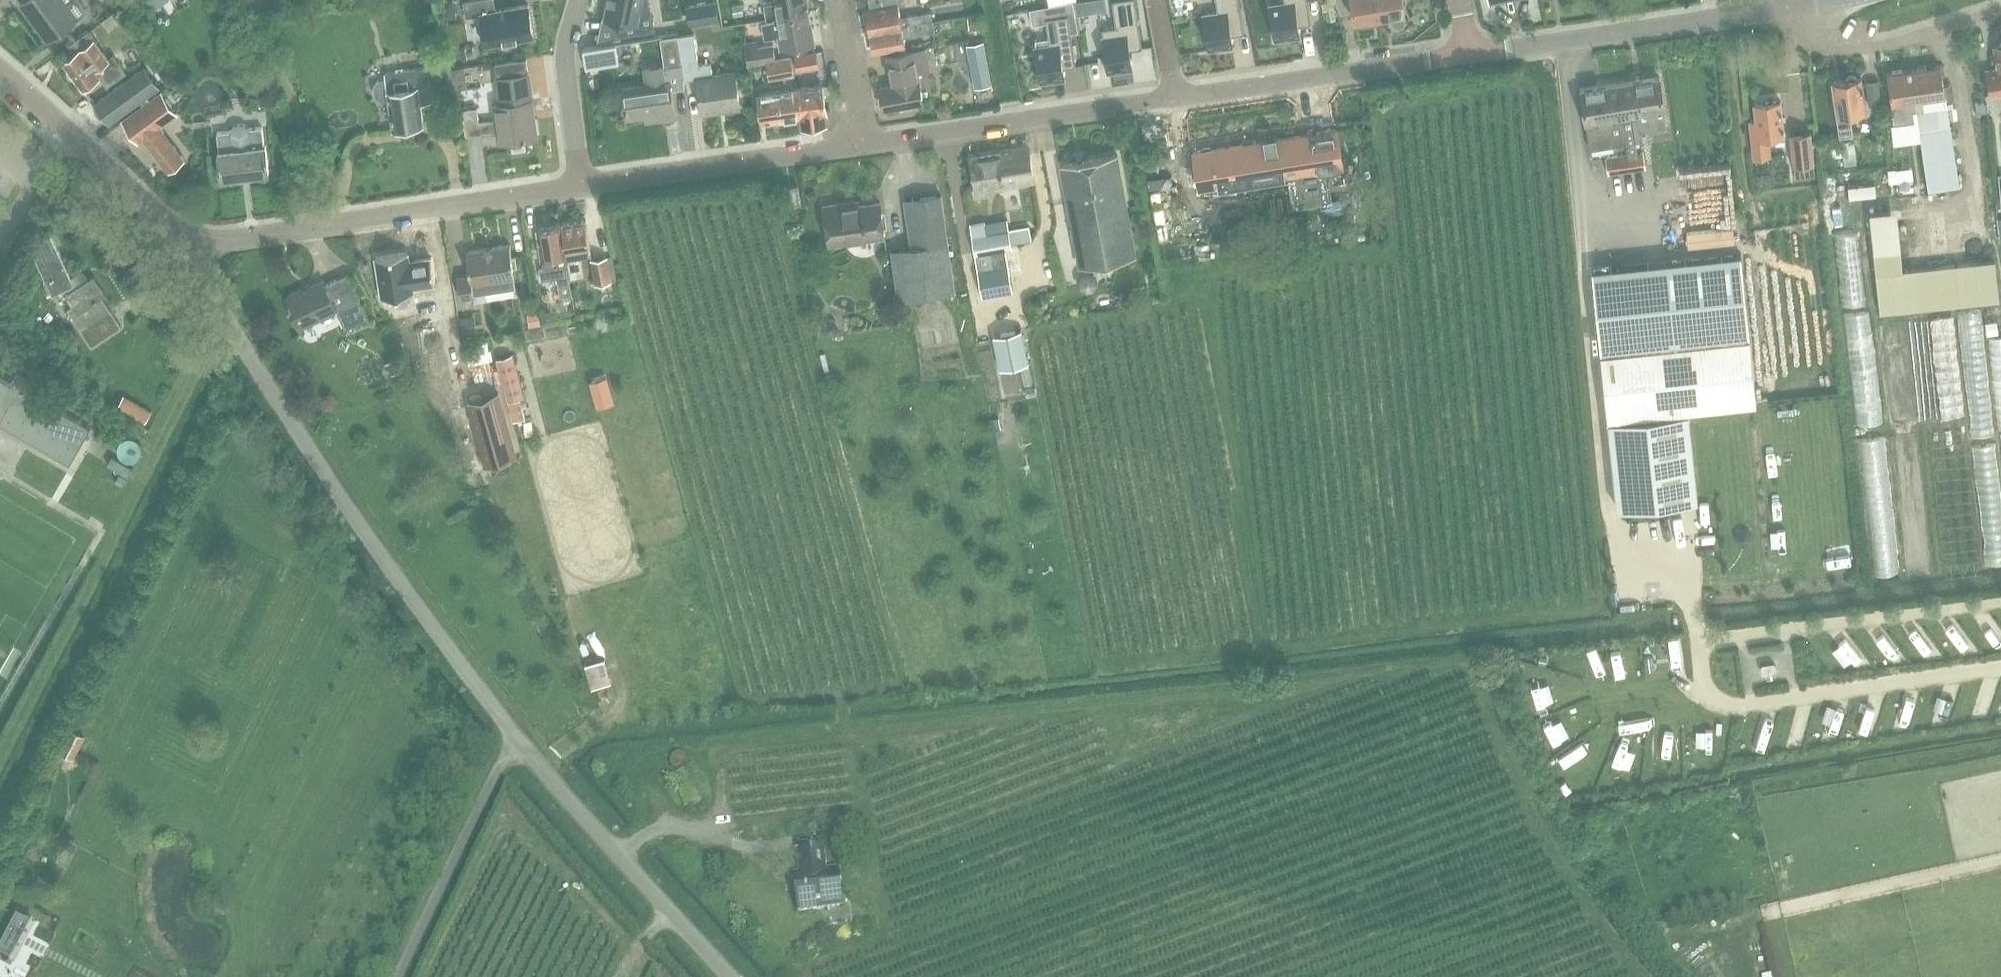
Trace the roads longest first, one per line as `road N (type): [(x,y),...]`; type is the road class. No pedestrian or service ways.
road 1 (unclassified): [(515,736),(321,463),(180,242)]
road 2 (tertiary): [(180,242),(581,186)]
road 3 (unclassified): [(732,976),(515,736)]
road 4 (tertiary): [(869,145),(1172,102)]
road 5 (tertiary): [(1172,102),(1471,59)]
road 6 (tertiary): [(581,186),(869,145)]
road 7 (tertiary): [(1471,59),(1747,12)]
road 8 (unclassified): [(515,736),(395,976)]
road 9 (tertiary): [(180,242),(0,69)]
road 10 (residential): [(581,186),(566,64),(579,0)]
road 11 (residential): [(869,145),(840,0)]

